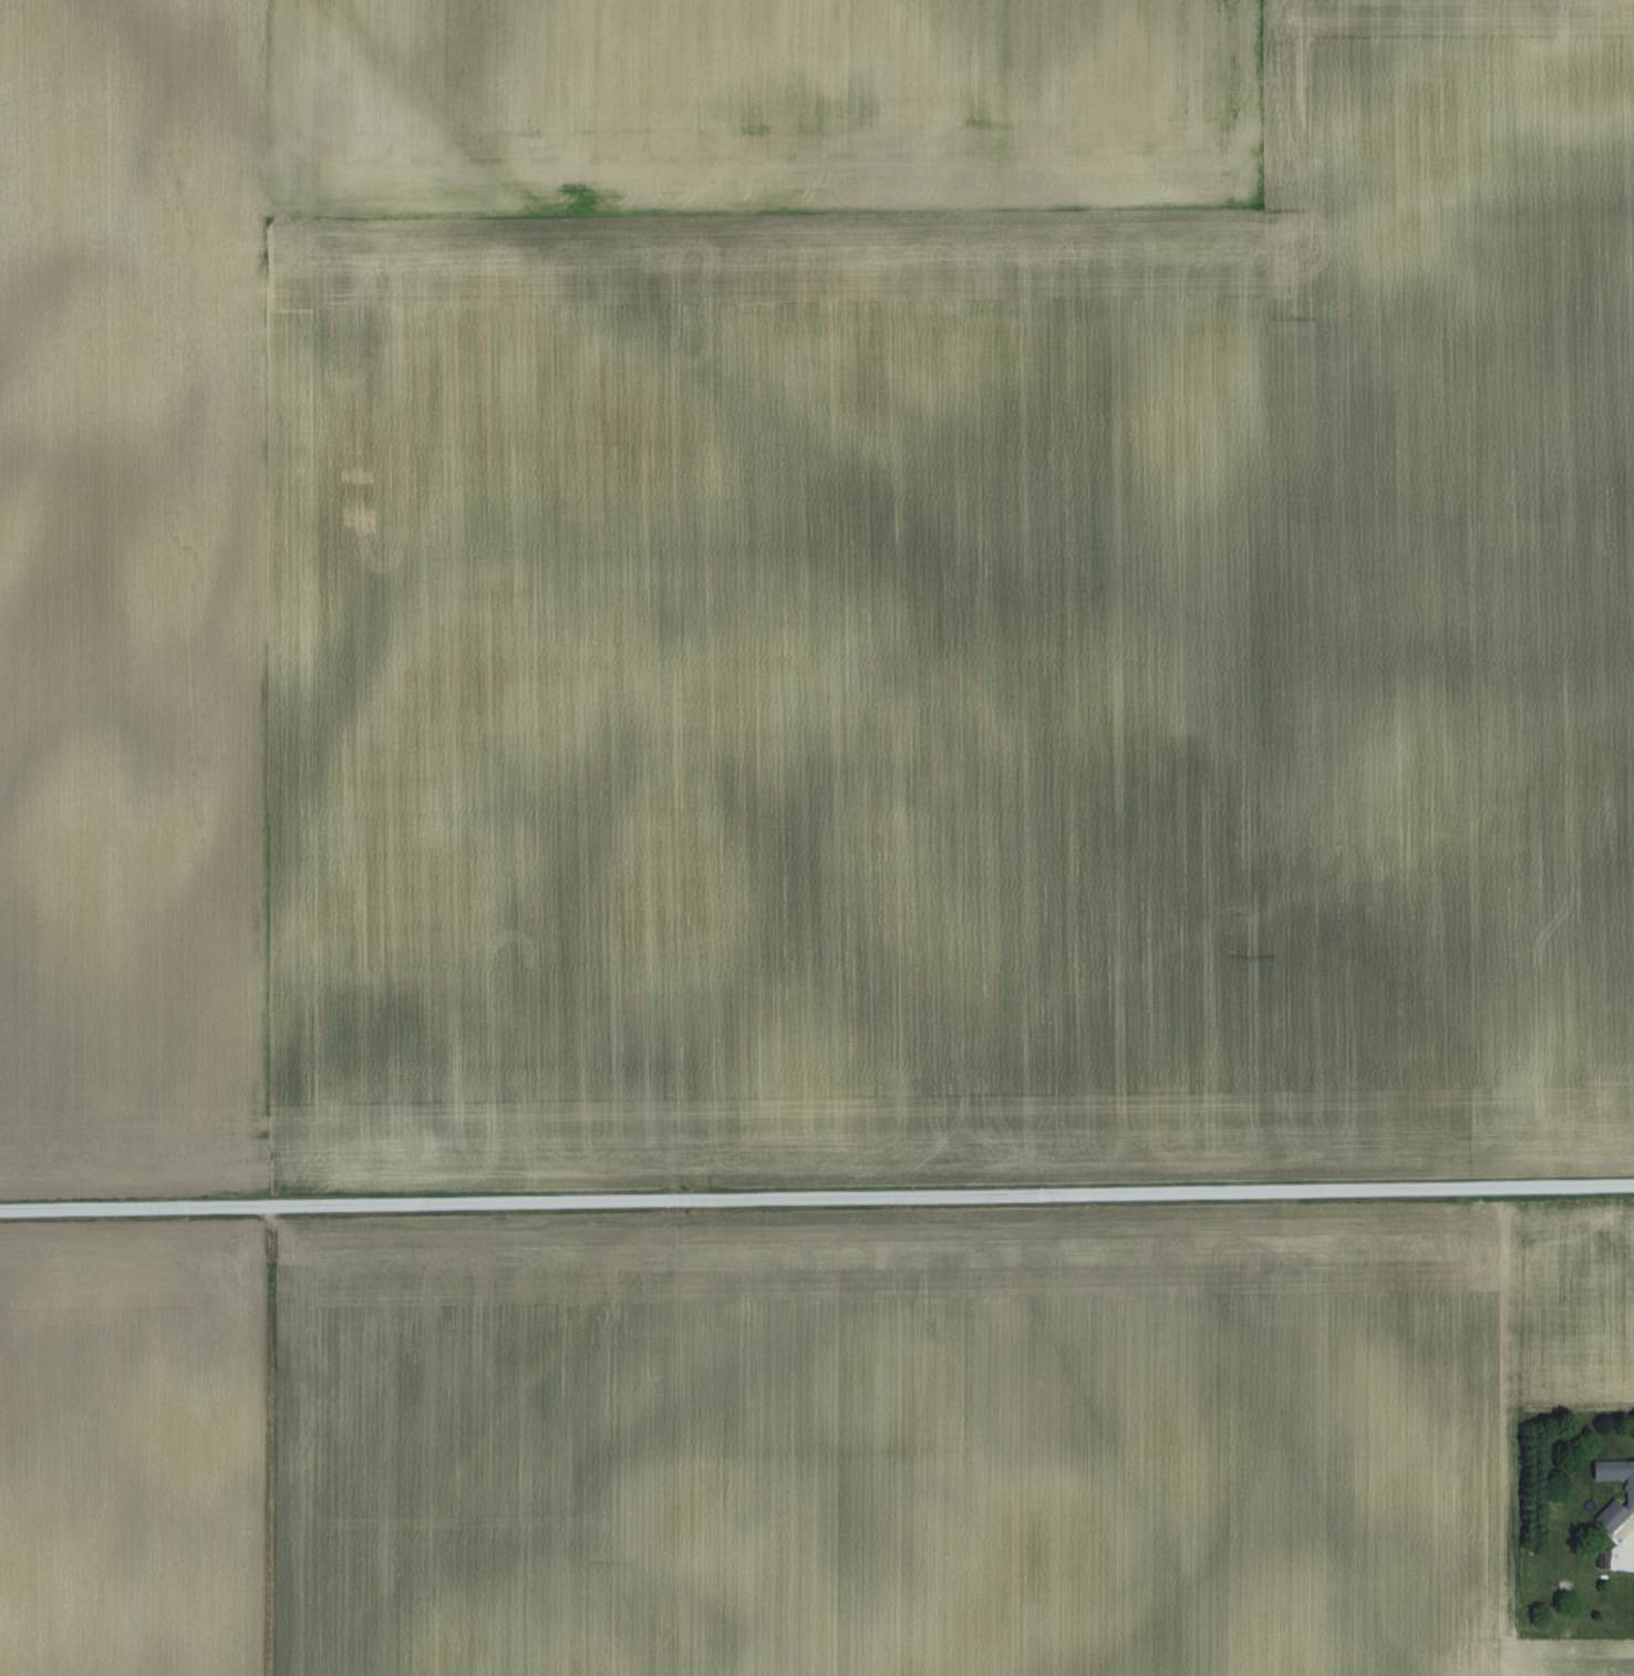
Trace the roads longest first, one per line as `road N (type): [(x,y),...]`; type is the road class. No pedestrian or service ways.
road 1 (residential): [(0,1202),(1633,1177)]
road 2 (residential): [(259,1675),(255,1200)]

